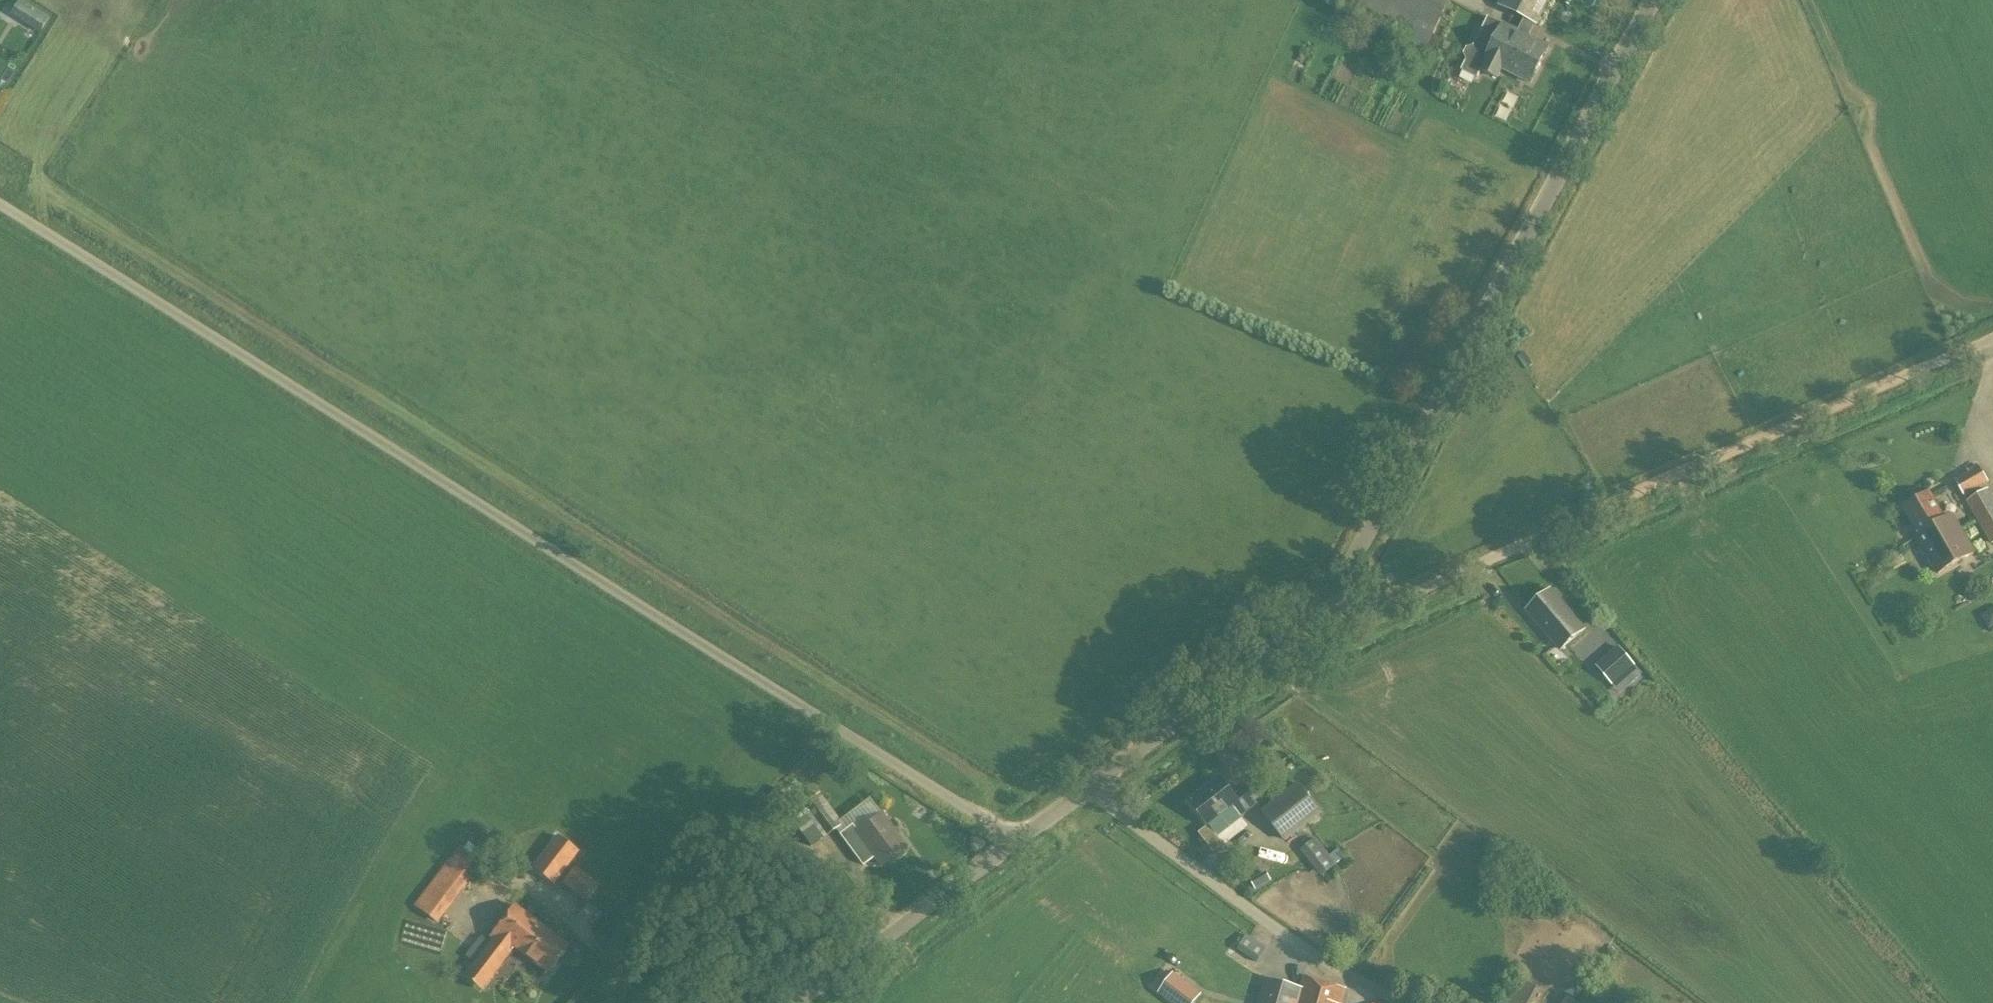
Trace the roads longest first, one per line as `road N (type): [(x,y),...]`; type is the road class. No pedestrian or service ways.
road 1 (unclassified): [(1017,838),(0,208)]
road 2 (unclassified): [(1303,624),(1323,603),(1426,424),(1652,0)]
road 3 (track): [(1509,549),(1932,366)]
road 4 (unclassified): [(1017,838),(1303,624)]
road 5 (unclassified): [(795,1002),(1017,838)]
road 6 (unclassified): [(1303,624),(1358,615),(1509,549)]

